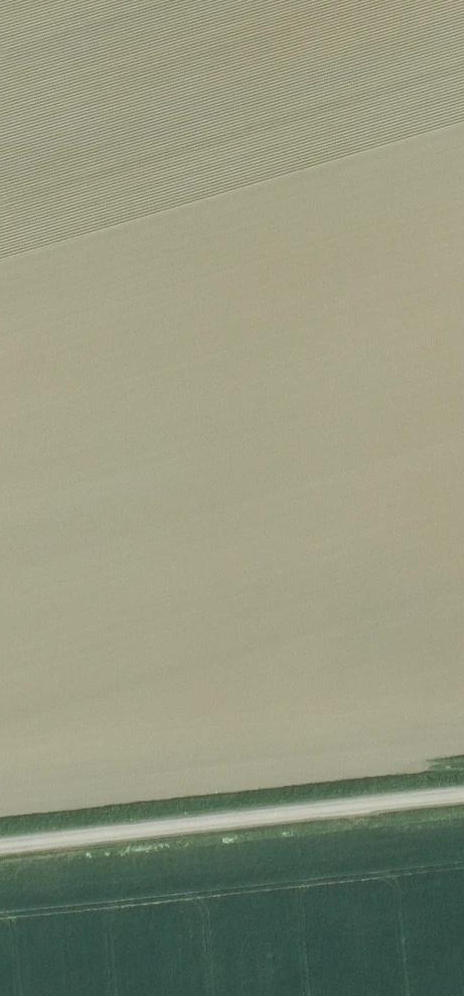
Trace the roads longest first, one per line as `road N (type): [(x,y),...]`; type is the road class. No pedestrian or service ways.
road 1 (unclassified): [(0,847),(463,796)]

